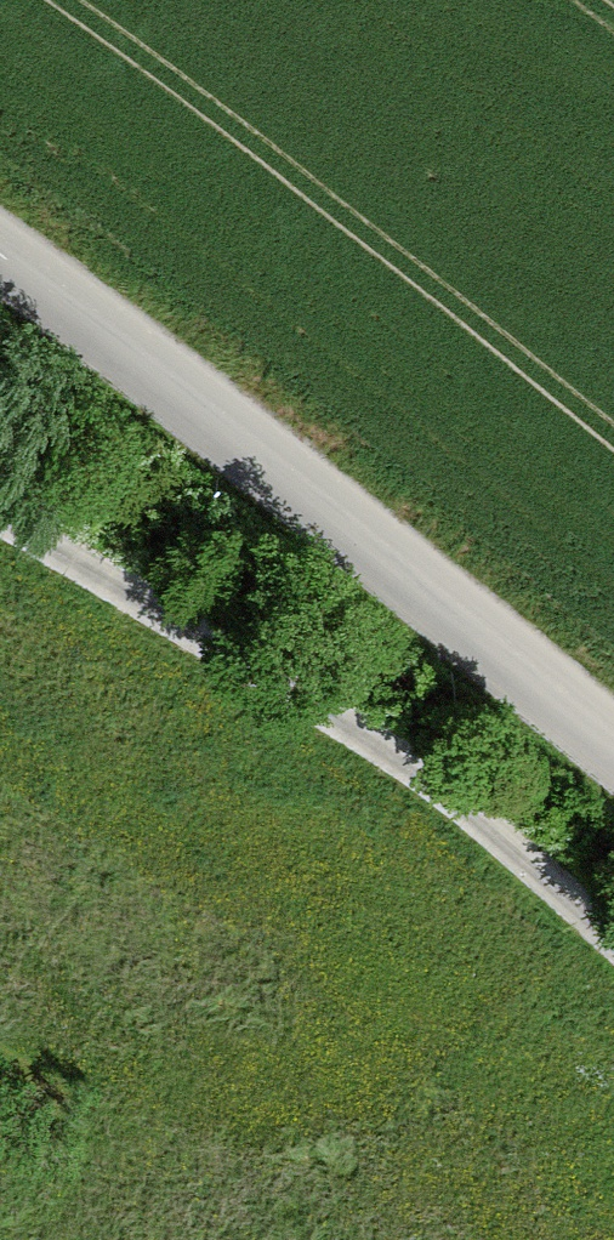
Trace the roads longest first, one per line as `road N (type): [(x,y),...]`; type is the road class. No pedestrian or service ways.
road 1 (unclassified): [(0,257),(135,350),(613,745)]
road 2 (track): [(0,514),(429,774),(613,942)]

